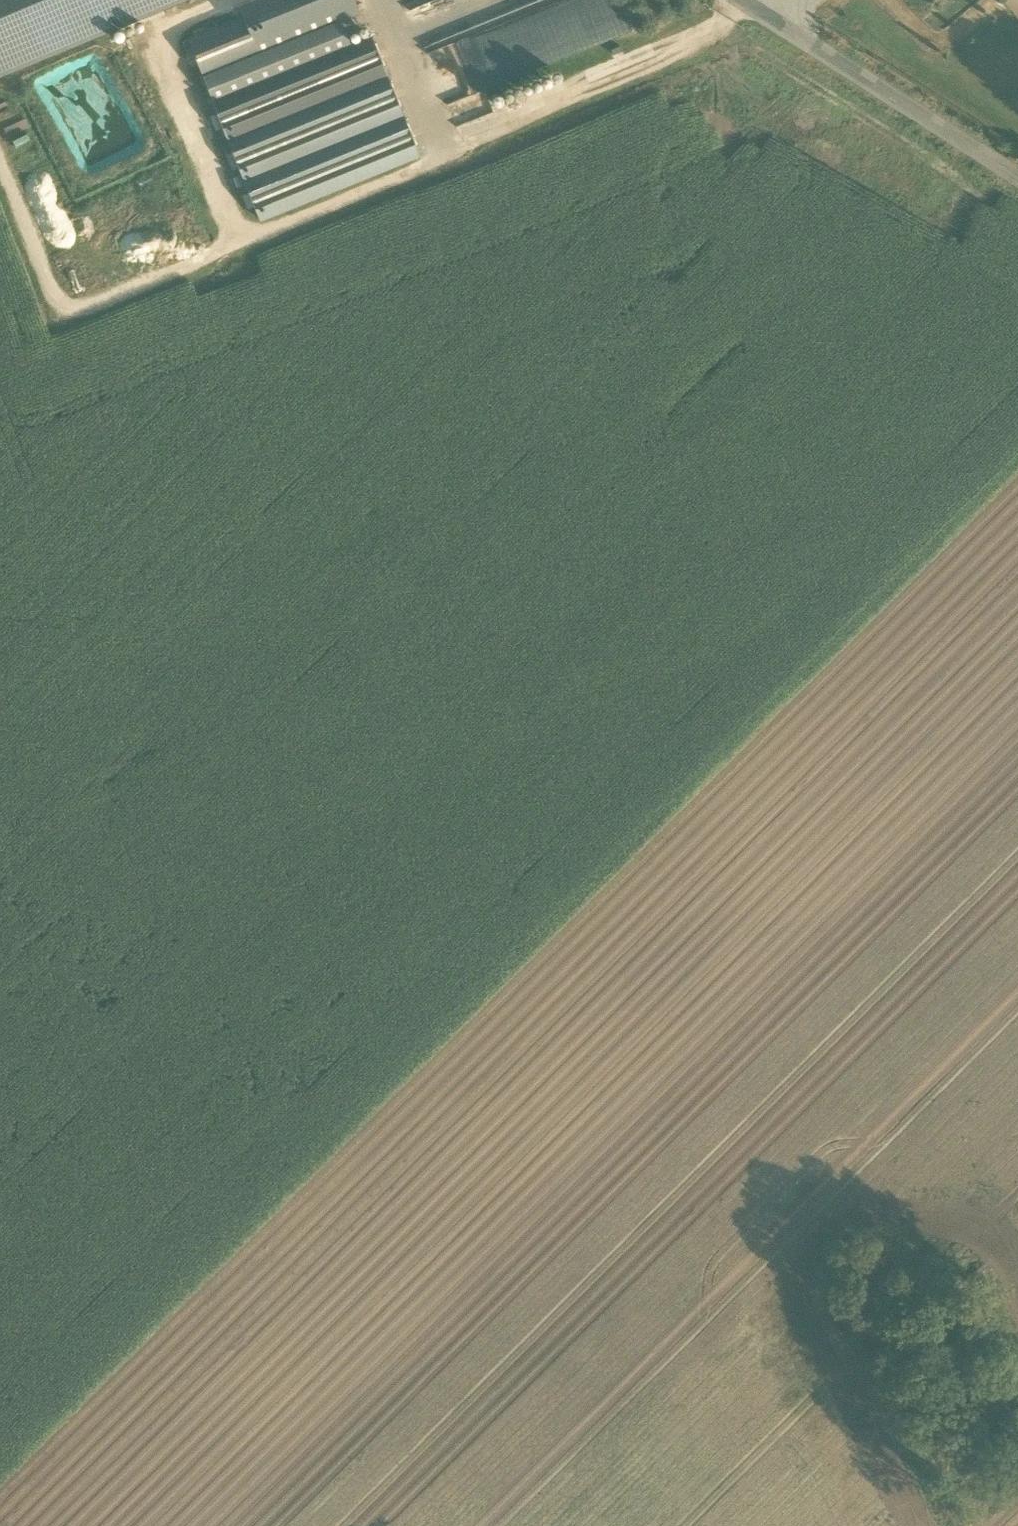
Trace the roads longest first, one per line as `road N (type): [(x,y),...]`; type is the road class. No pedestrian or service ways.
road 1 (unclassified): [(1017,177),(739,0)]

